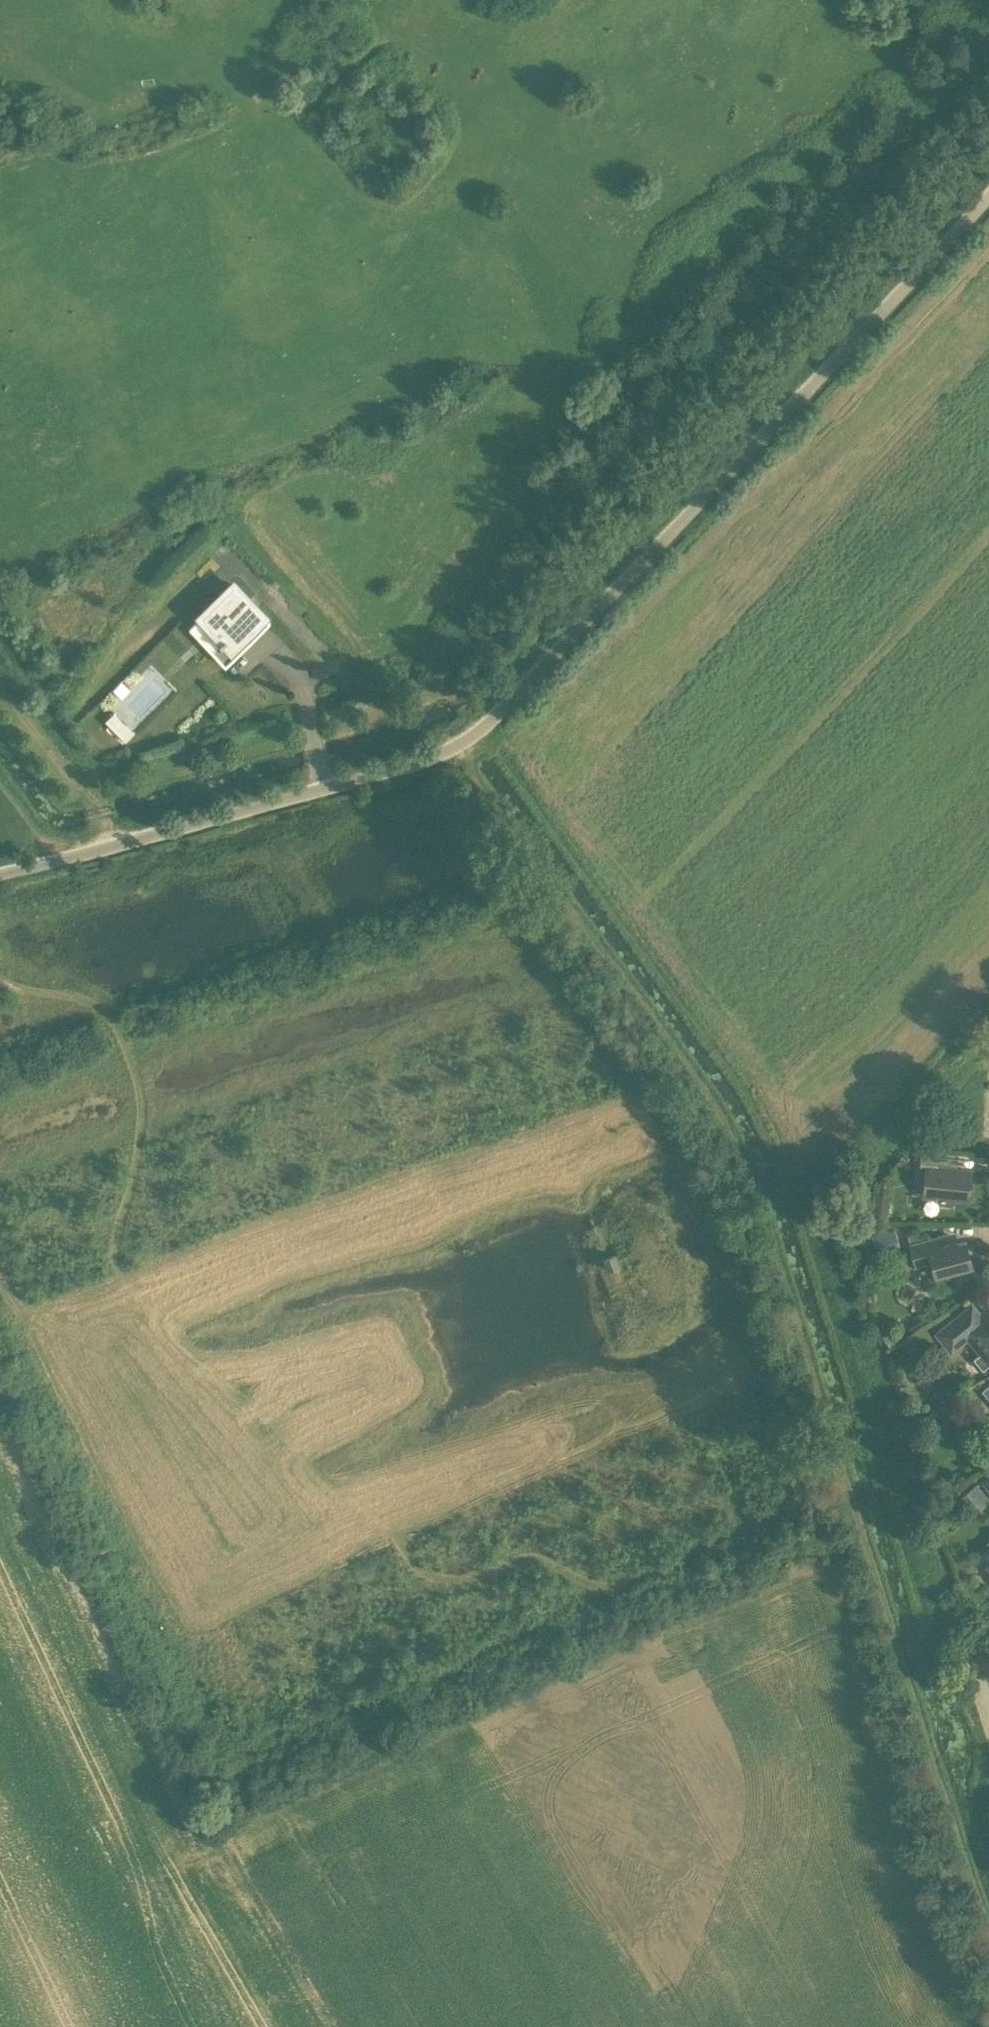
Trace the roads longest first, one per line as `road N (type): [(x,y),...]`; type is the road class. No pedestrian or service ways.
road 1 (unclassified): [(0,875),(412,766),(472,737),(988,196)]
road 2 (track): [(0,685),(97,803),(114,845)]

